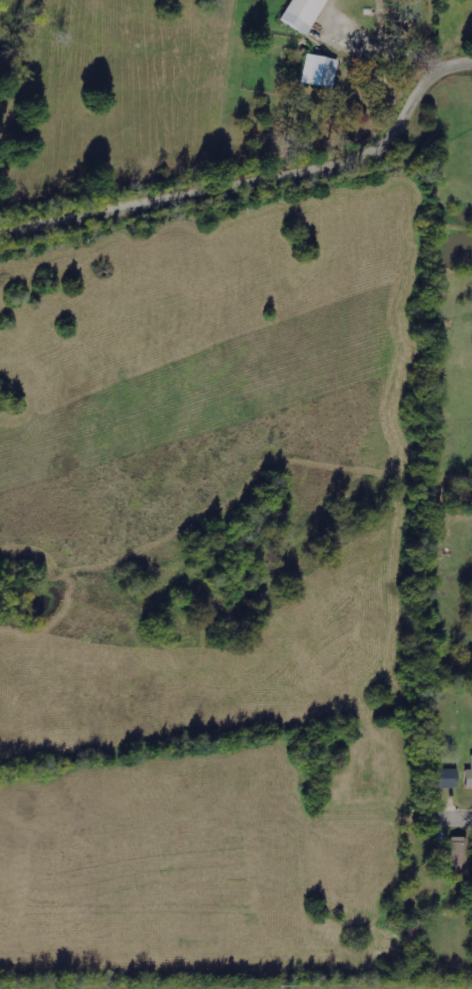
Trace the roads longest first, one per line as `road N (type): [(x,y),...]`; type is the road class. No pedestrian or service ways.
road 1 (residential): [(0,228),(364,154),(387,143),(435,79),(471,61)]

